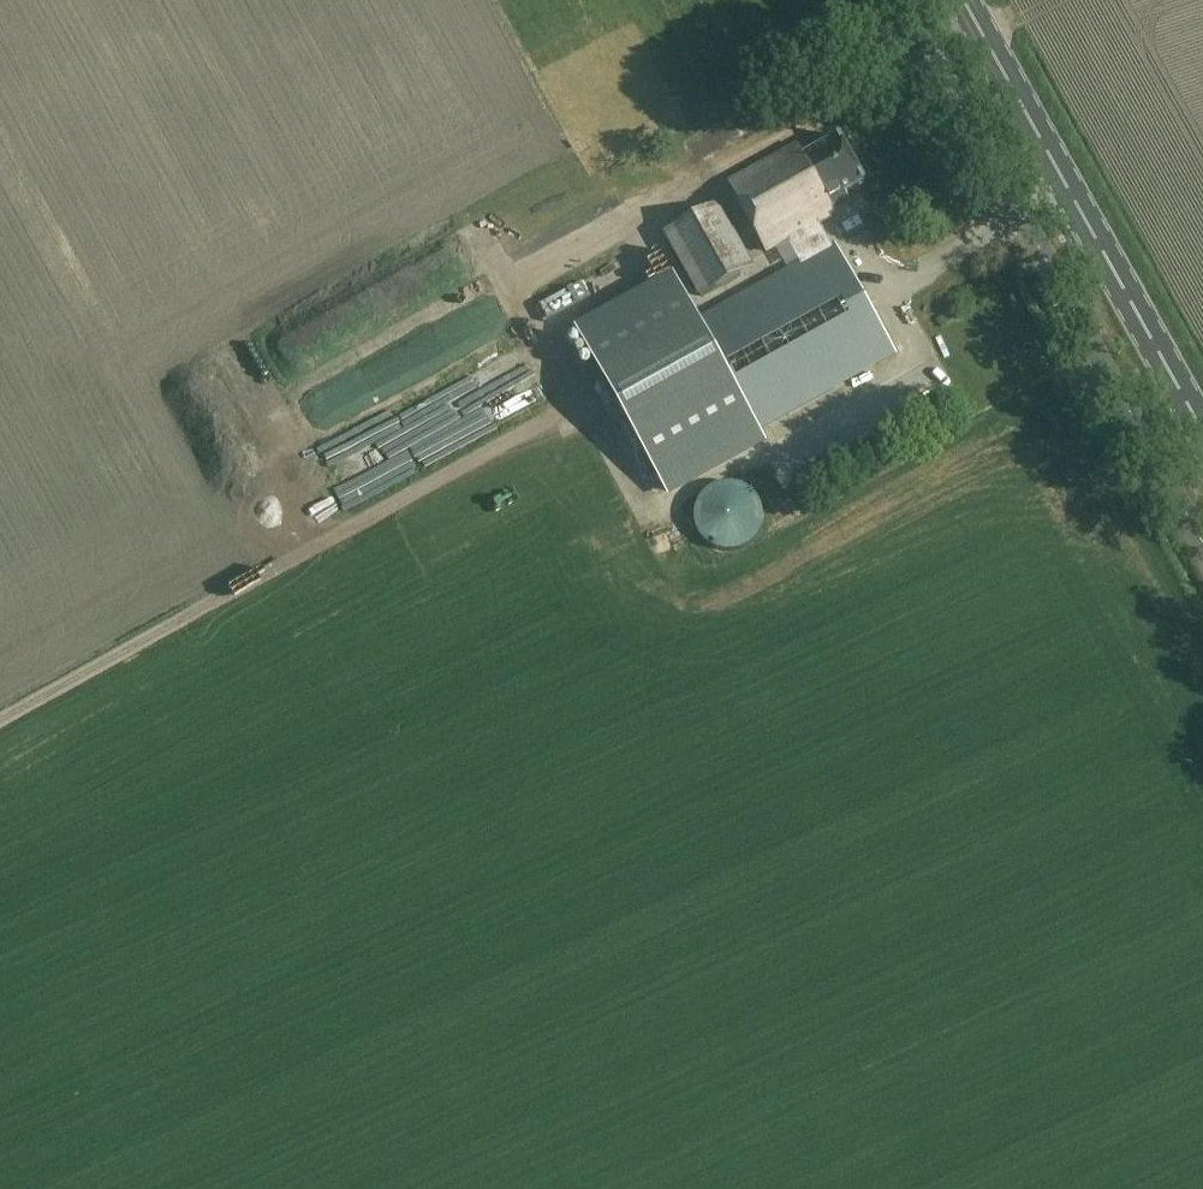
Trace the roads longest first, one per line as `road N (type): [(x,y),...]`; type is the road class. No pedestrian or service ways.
road 1 (track): [(575,397),(0,720)]
road 2 (secondary): [(1202,428),(963,0)]

